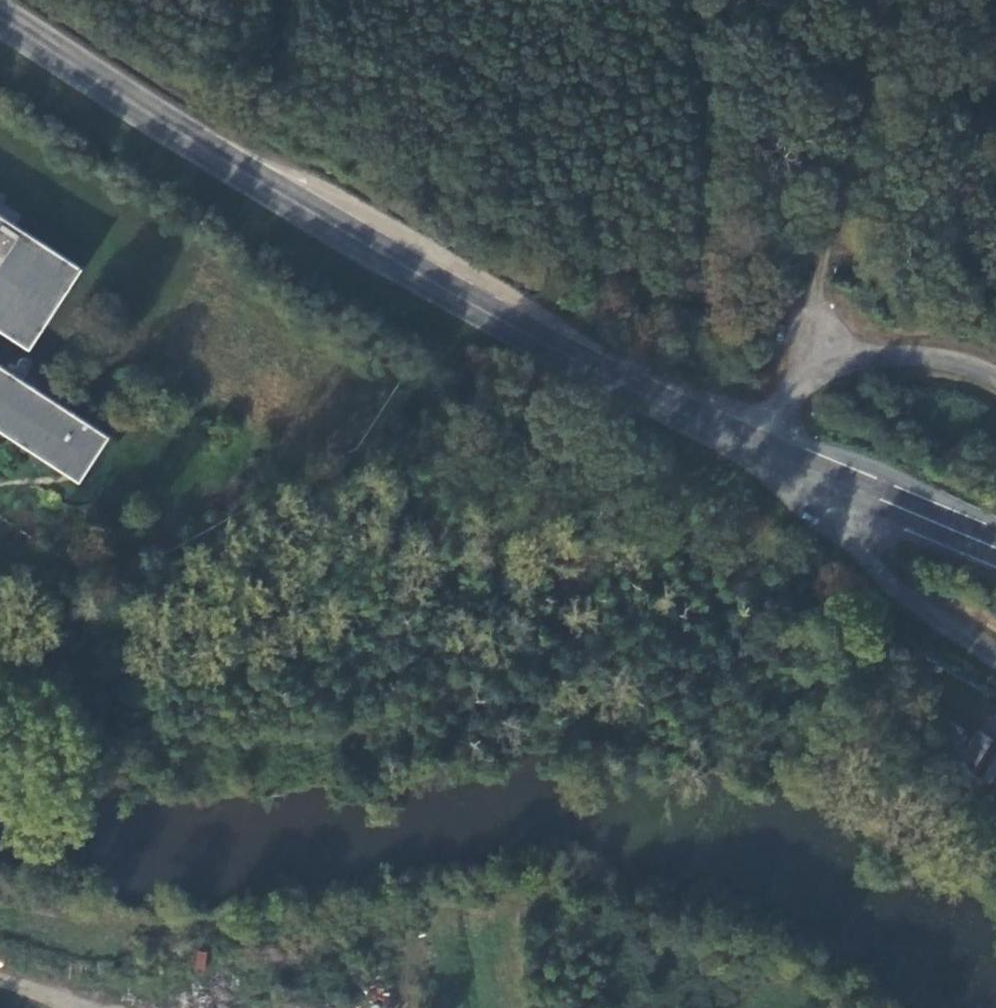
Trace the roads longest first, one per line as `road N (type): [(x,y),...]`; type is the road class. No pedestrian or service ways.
road 1 (secondary): [(760,449),(286,199),(0,19)]
road 2 (track): [(820,369),(817,276),(852,130),(827,0)]
road 3 (unclassified): [(760,449),(783,403),(845,358),(928,356),(995,377)]
road 4 (residential): [(871,495),(862,544),(870,569),(995,660)]
road 5 (secondary): [(995,548),(871,495)]

